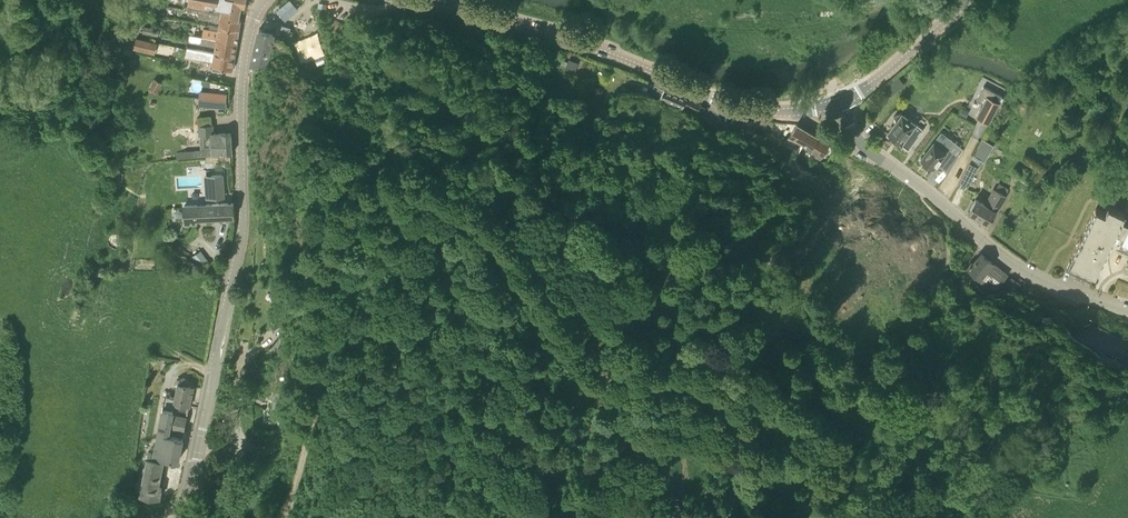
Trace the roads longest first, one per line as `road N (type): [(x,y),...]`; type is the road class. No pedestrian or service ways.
road 1 (track): [(730,517),(737,431),(718,390),(682,373),(593,377),(486,228),(436,195),(404,189),(360,208),(338,248),(313,409),(282,517)]
road 2 (tertiary): [(183,517),(241,241),(241,83),(262,0)]
road 3 (tertiary): [(838,101),(790,111),(737,107),(574,41),(409,0)]
road 4 (tertiary): [(1127,312),(999,255),(868,151),(838,101)]
road 5 (track): [(0,101),(81,73),(118,44),(153,0)]
road 6 (tertiary): [(838,101),(879,78),(970,0)]

